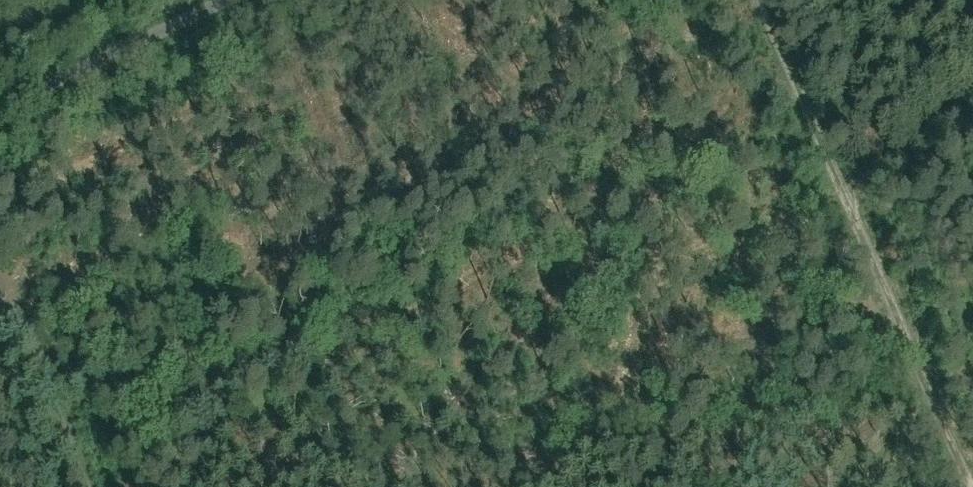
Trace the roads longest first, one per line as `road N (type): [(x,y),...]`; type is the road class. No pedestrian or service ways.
road 1 (track): [(232,0),(0,111)]

